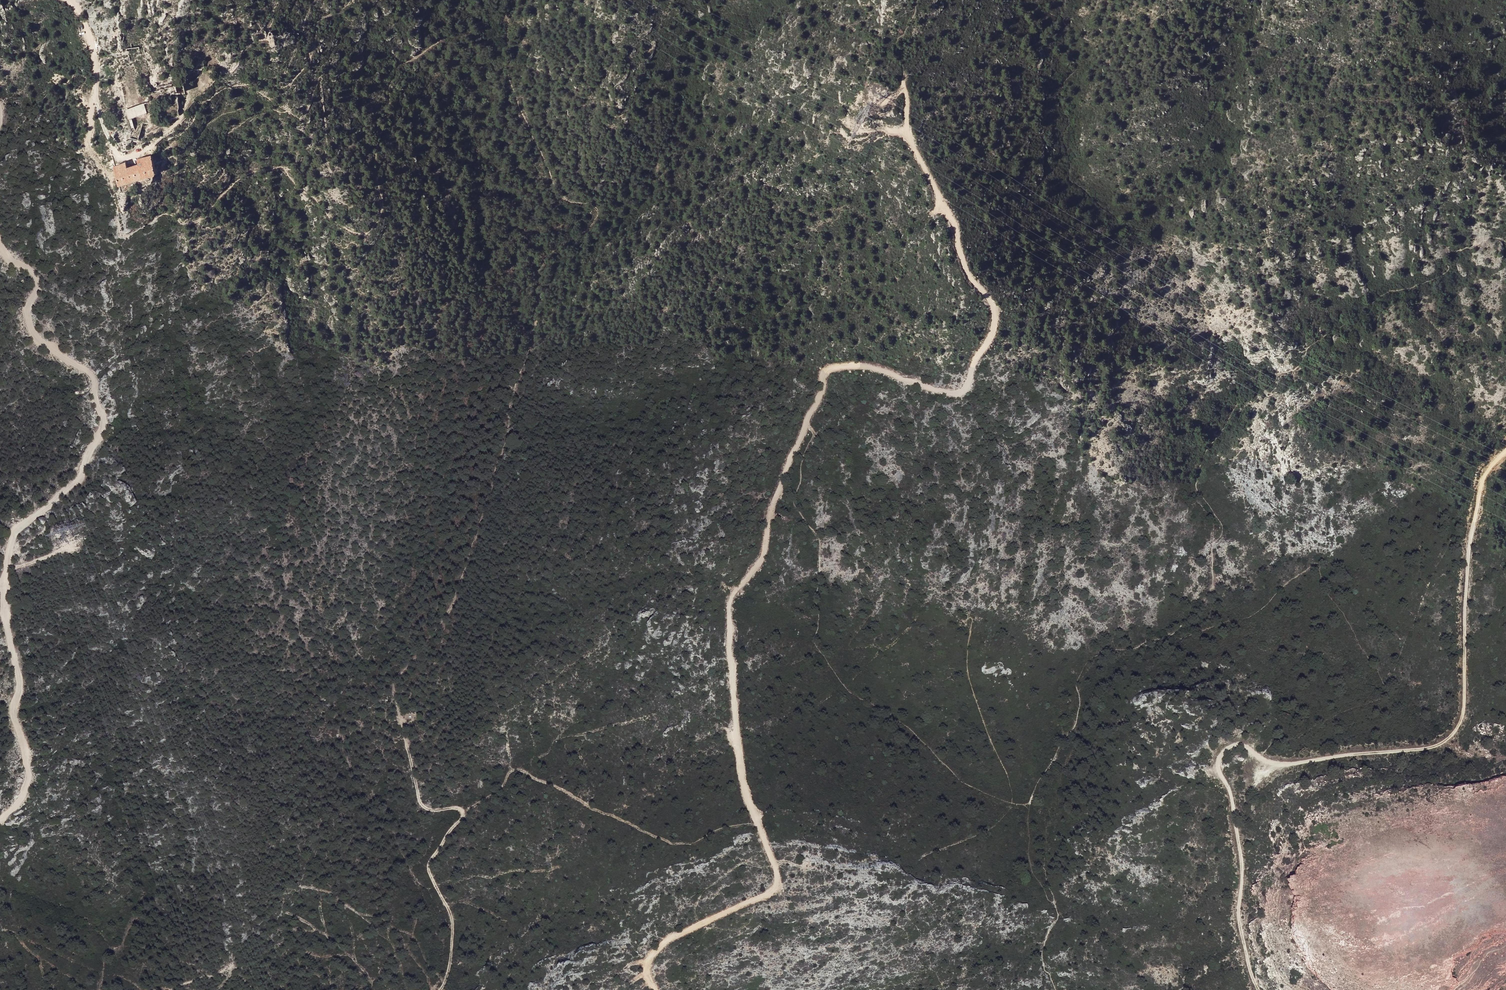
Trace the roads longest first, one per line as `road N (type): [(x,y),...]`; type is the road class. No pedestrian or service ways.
road 1 (track): [(656,989),(648,961),(668,939),(777,887),(780,875),(742,775),(728,607),(762,556),(822,374),(875,366),(942,392),(965,392),(996,323),(908,130),(905,89),(884,103)]
road 2 (track): [(1259,989),(1238,915),(1241,861),(1221,755),(1242,744),(1277,768),(1451,739),(1466,707),(1465,608),(1484,476),(1505,450)]
road 3 (track): [(0,819),(24,794),(28,771),(4,602),(11,541),(79,477),(103,426),(93,376),(34,334),(34,272),(0,245)]
road 4 (track): [(440,989),(451,915),(428,870),(465,815),(422,805),(406,742)]

